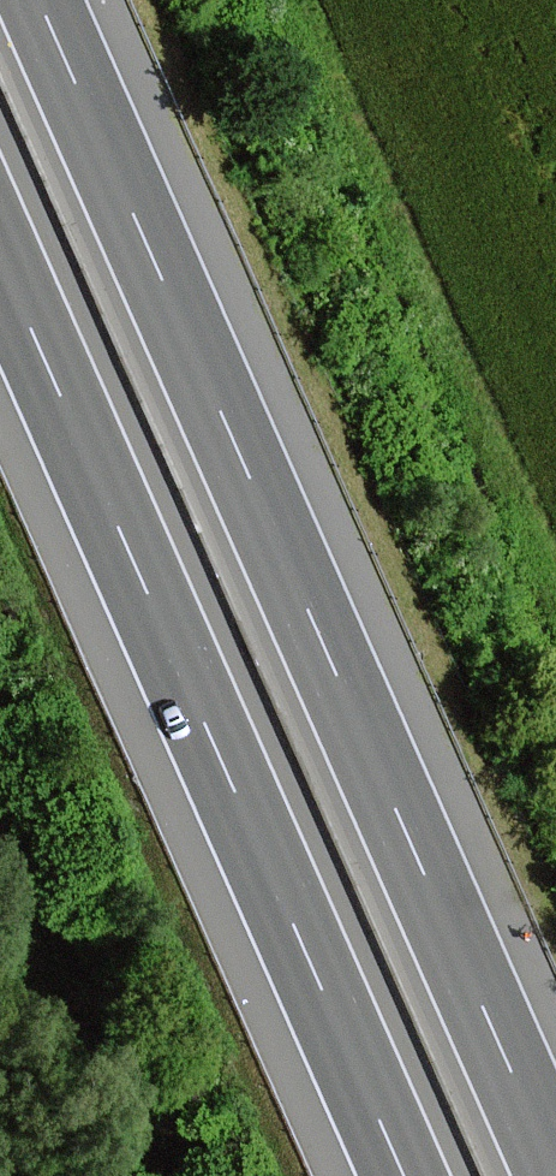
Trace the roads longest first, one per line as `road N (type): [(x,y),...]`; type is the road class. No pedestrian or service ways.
road 1 (motorway): [(555,1175),(36,0)]
road 2 (motorway): [(0,283),(399,1175)]

